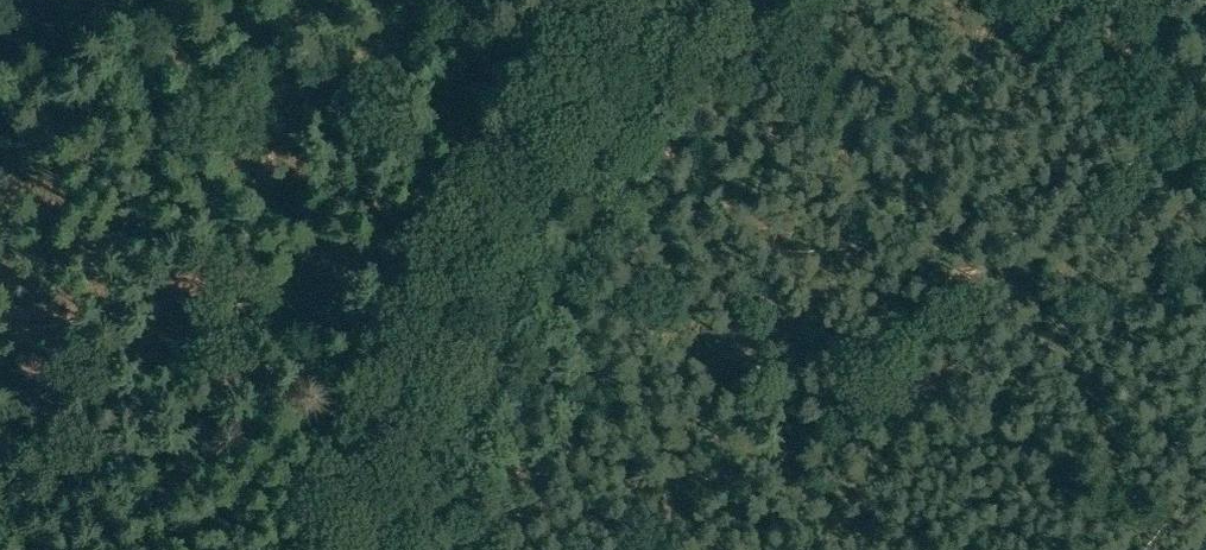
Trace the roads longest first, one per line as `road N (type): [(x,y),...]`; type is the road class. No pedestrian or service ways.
road 1 (track): [(331,549),(598,0)]

